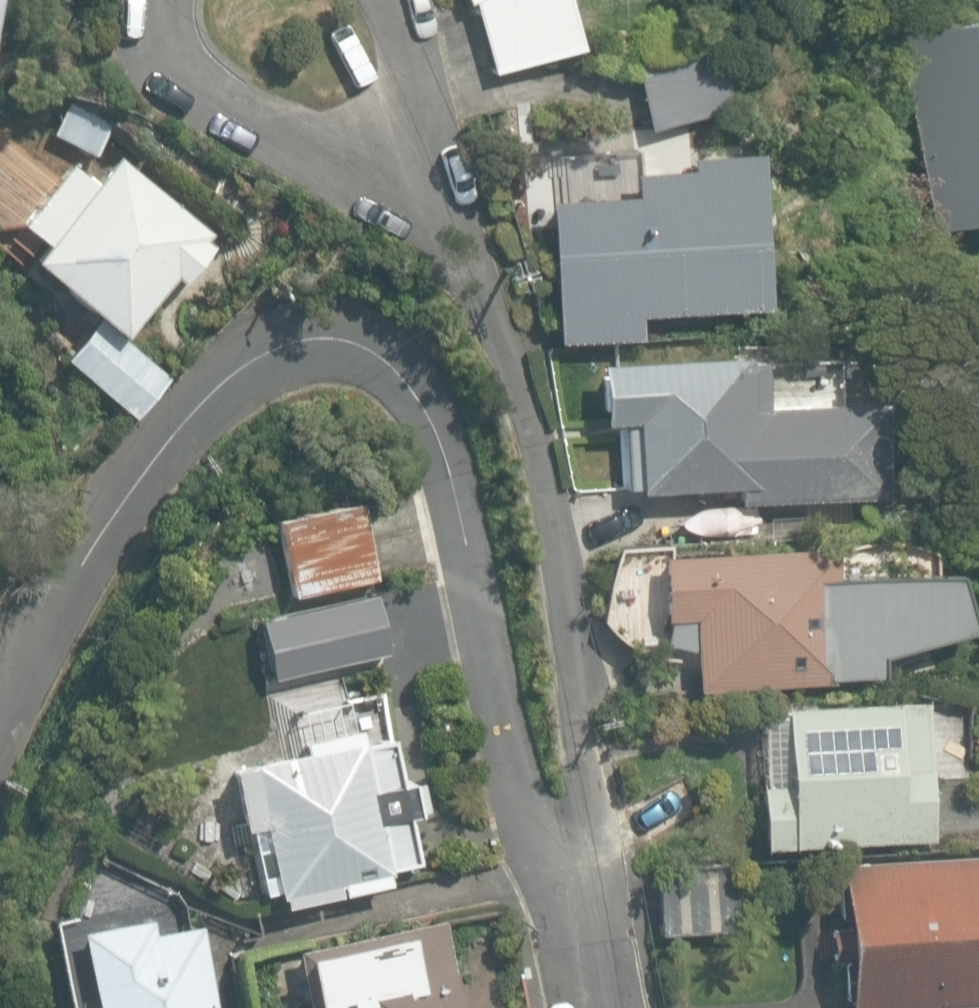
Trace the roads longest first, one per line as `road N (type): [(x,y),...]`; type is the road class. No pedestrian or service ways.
road 1 (residential): [(0,731),(76,542),(197,379),(253,354),(331,351),(381,367),(427,398),(511,751),(576,852)]
road 2 (residential): [(413,188),(502,318),(563,545),(607,799),(576,852)]
road 3 (residential): [(224,107),(413,188)]
road 4 (residential): [(413,188),(416,100),(400,0)]
road 5 (residential): [(576,852),(601,1007)]
road 6 (residential): [(167,0),(162,8),(181,54),(224,107)]

